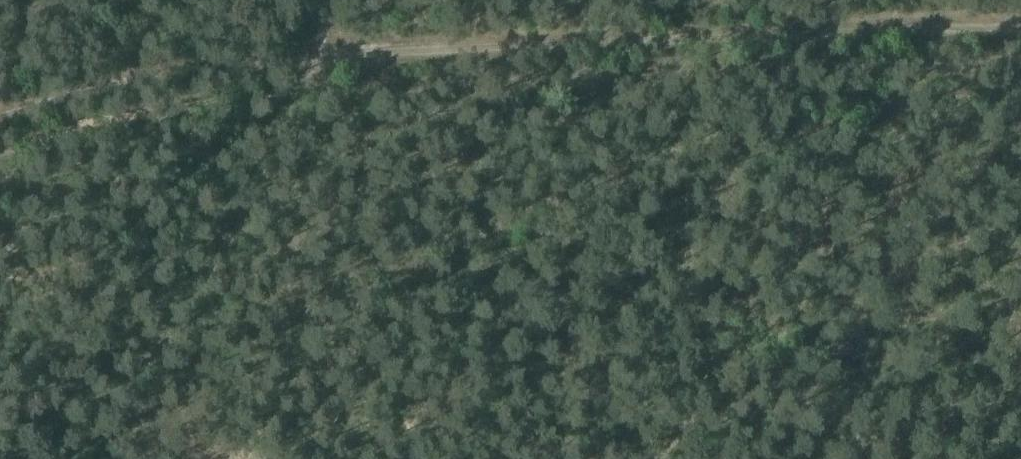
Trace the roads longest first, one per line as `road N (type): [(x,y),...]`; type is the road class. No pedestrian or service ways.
road 1 (track): [(1020,31),(852,29),(202,62),(0,110)]
road 2 (track): [(0,153),(114,120),(325,97)]

